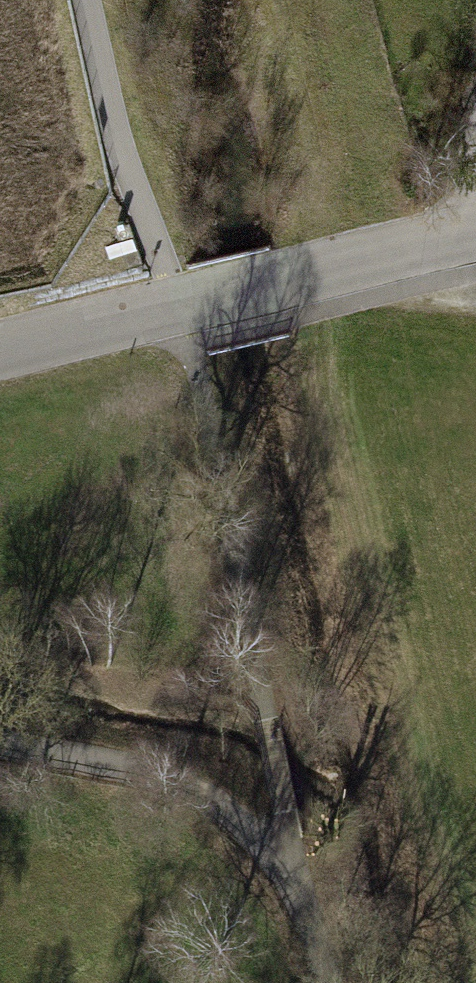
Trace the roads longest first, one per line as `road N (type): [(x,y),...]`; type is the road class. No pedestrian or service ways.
road 1 (track): [(307,889),(266,747),(206,411),(178,304)]
road 2 (unclassified): [(475,232),(0,350)]
road 3 (track): [(0,740),(189,786),(307,889)]
road 4 (track): [(87,0),(115,127),(178,304)]

